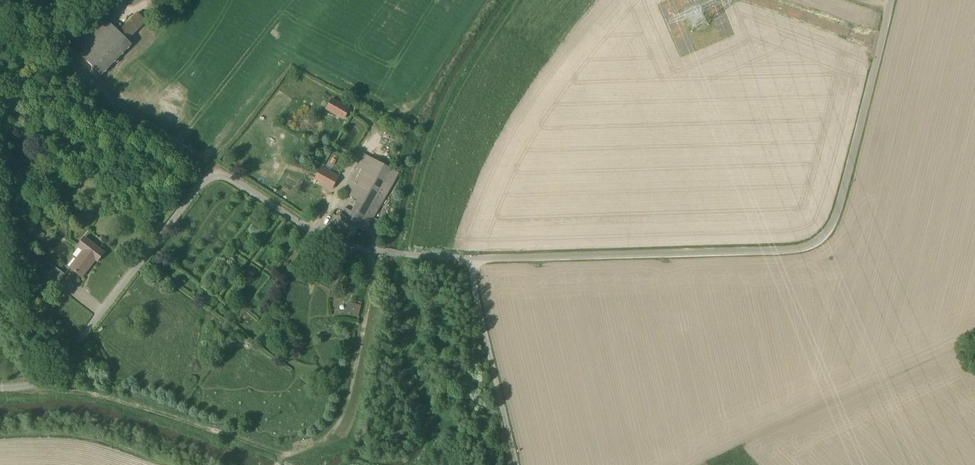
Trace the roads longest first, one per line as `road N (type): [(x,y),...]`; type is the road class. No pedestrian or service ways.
road 1 (unclassified): [(470,260),(806,250),(834,223),(892,0)]
road 2 (unclassified): [(470,260),(335,242),(217,175),(59,368),(35,383),(0,388)]
road 3 (track): [(280,459),(307,453),(345,422),(373,250)]
road 4 (unclassified): [(516,464),(470,260)]

